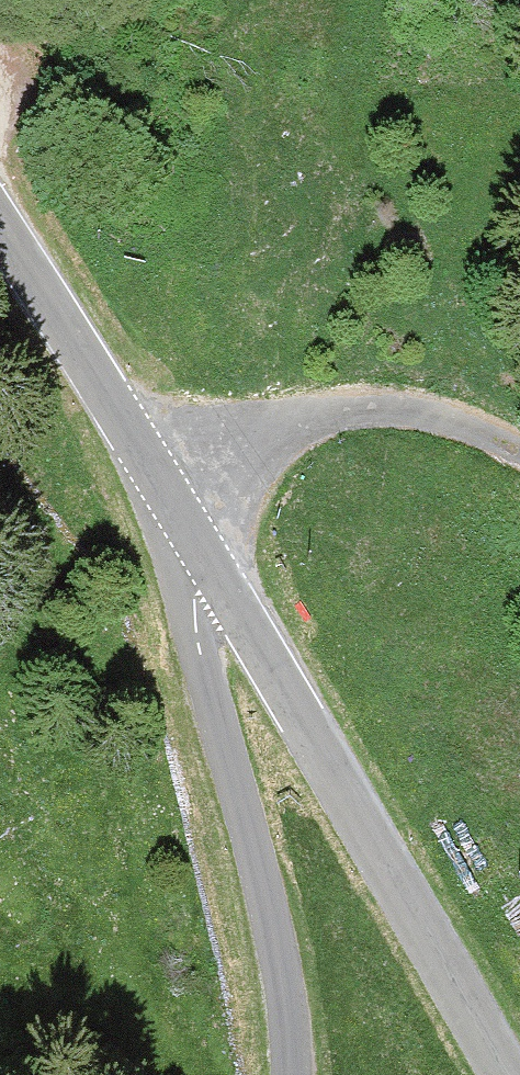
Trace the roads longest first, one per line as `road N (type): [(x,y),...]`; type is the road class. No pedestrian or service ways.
road 1 (tertiary): [(210,562),(505,1074)]
road 2 (tertiary): [(210,562),(190,603),(282,974),(291,1074)]
road 3 (tertiary): [(0,232),(210,562)]
road 4 (track): [(164,486),(251,437),(343,415),(450,422),(519,449)]

